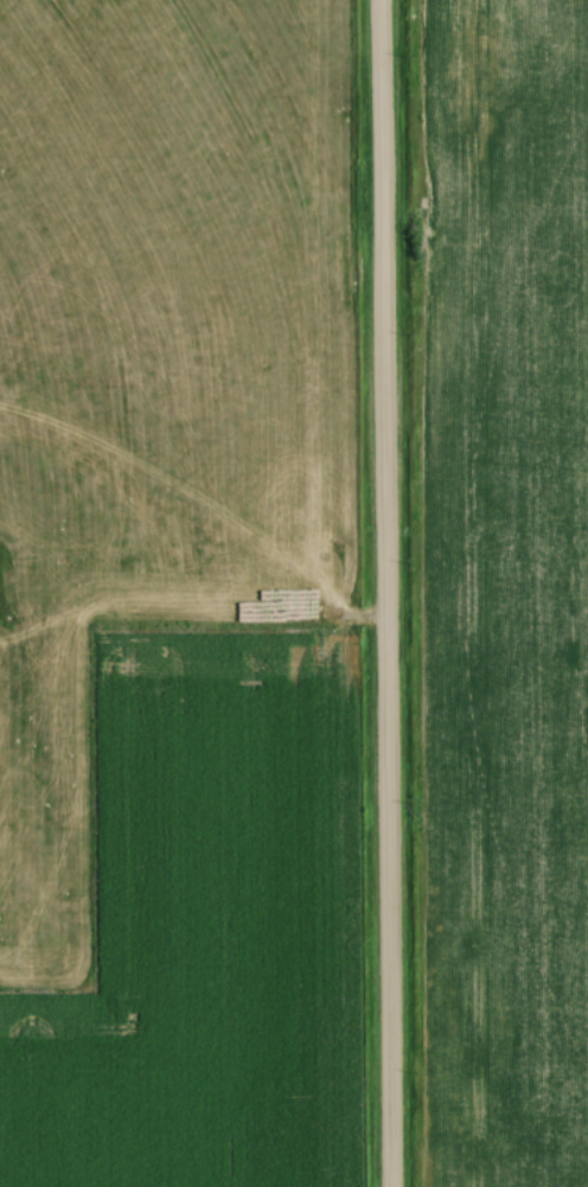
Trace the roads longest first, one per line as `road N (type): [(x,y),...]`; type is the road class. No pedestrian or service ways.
road 1 (residential): [(384,1186),(373,0)]

